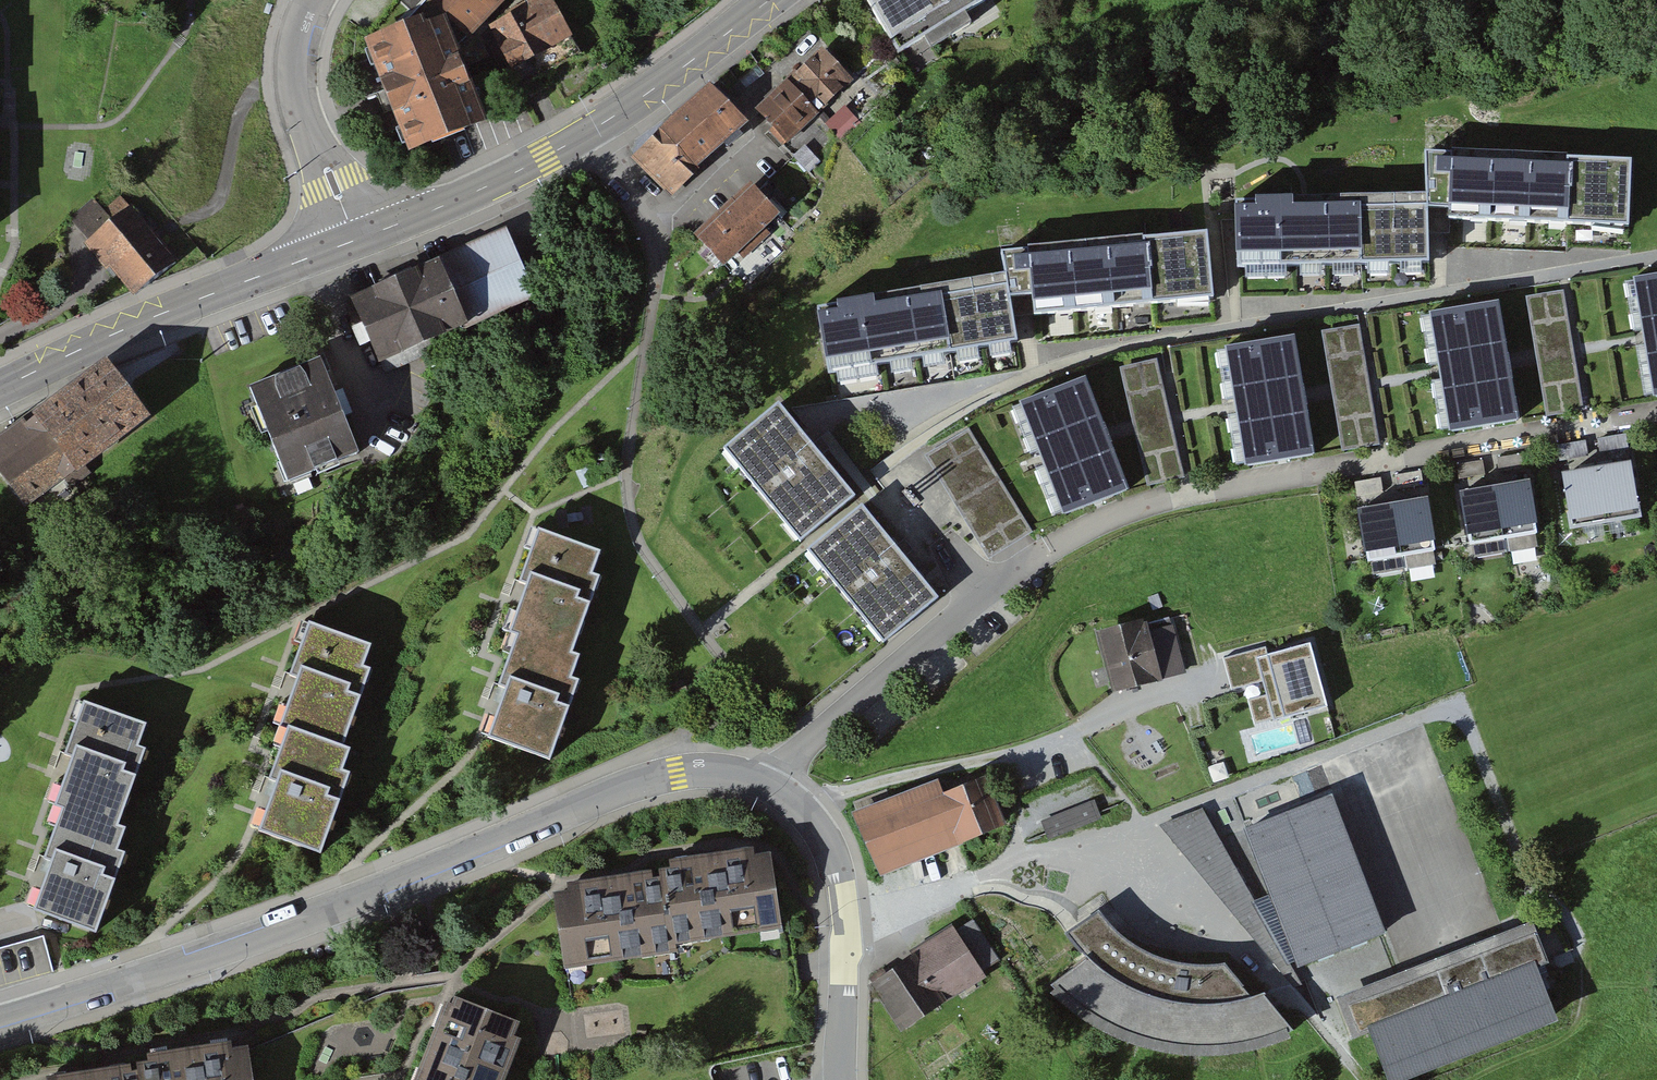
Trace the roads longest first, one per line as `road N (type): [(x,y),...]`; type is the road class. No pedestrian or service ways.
road 1 (residential): [(0,1022),(358,898),(650,779),(711,772),(769,788)]
road 2 (tertiary): [(770,0),(594,131),(481,189),(356,240)]
road 3 (tertiary): [(356,240),(92,343),(0,389)]
road 4 (residential): [(769,788),(783,766),(973,610),(1034,571)]
road 5 (residential): [(769,788),(810,812),(838,856),(846,919),(840,1079)]
road 6 (residential): [(356,240),(296,96),(294,49),(310,0)]

